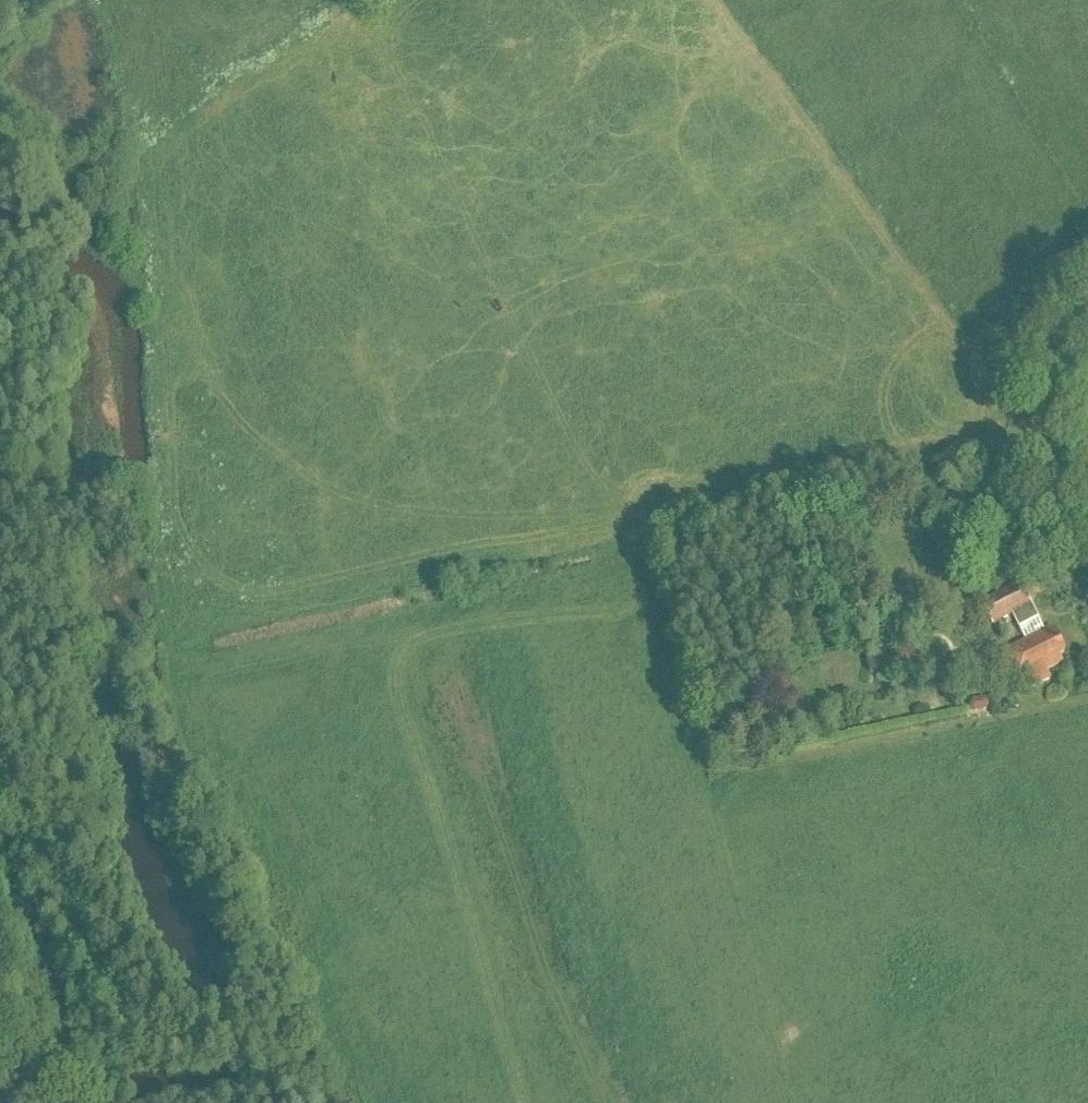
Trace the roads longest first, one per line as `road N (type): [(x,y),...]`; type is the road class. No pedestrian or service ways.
road 1 (track): [(1087,321),(1051,367),(1045,434),(1052,518),(1075,596),(1087,611)]

